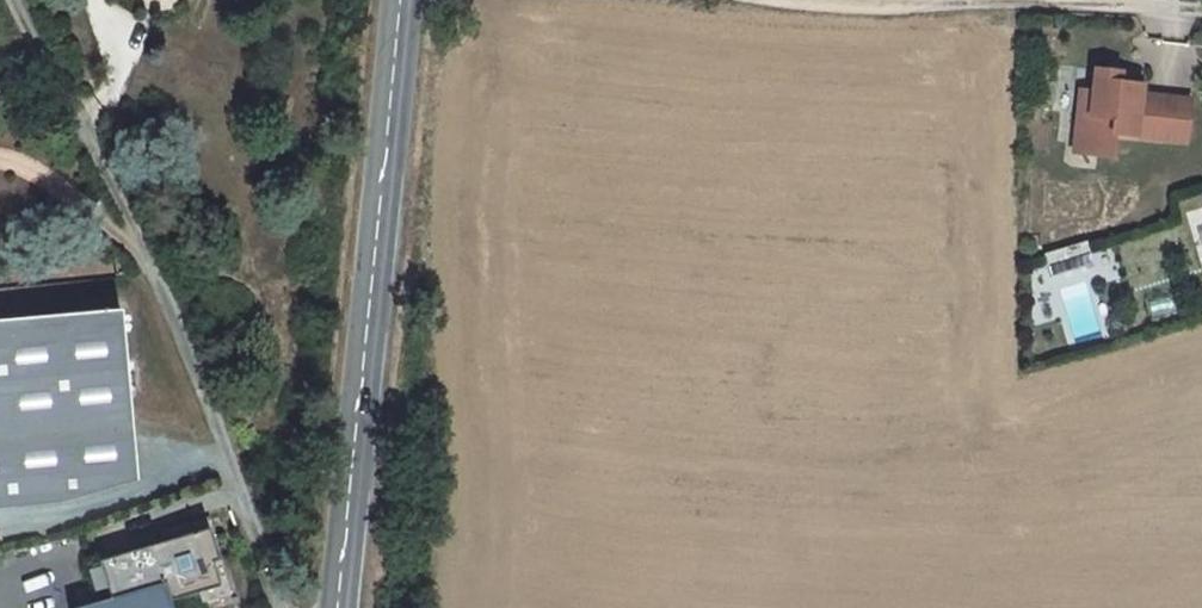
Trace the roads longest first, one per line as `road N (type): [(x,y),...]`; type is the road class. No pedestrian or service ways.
road 1 (secondary): [(334,607),(398,0)]
road 2 (unclassified): [(44,64),(188,365),(278,607)]

